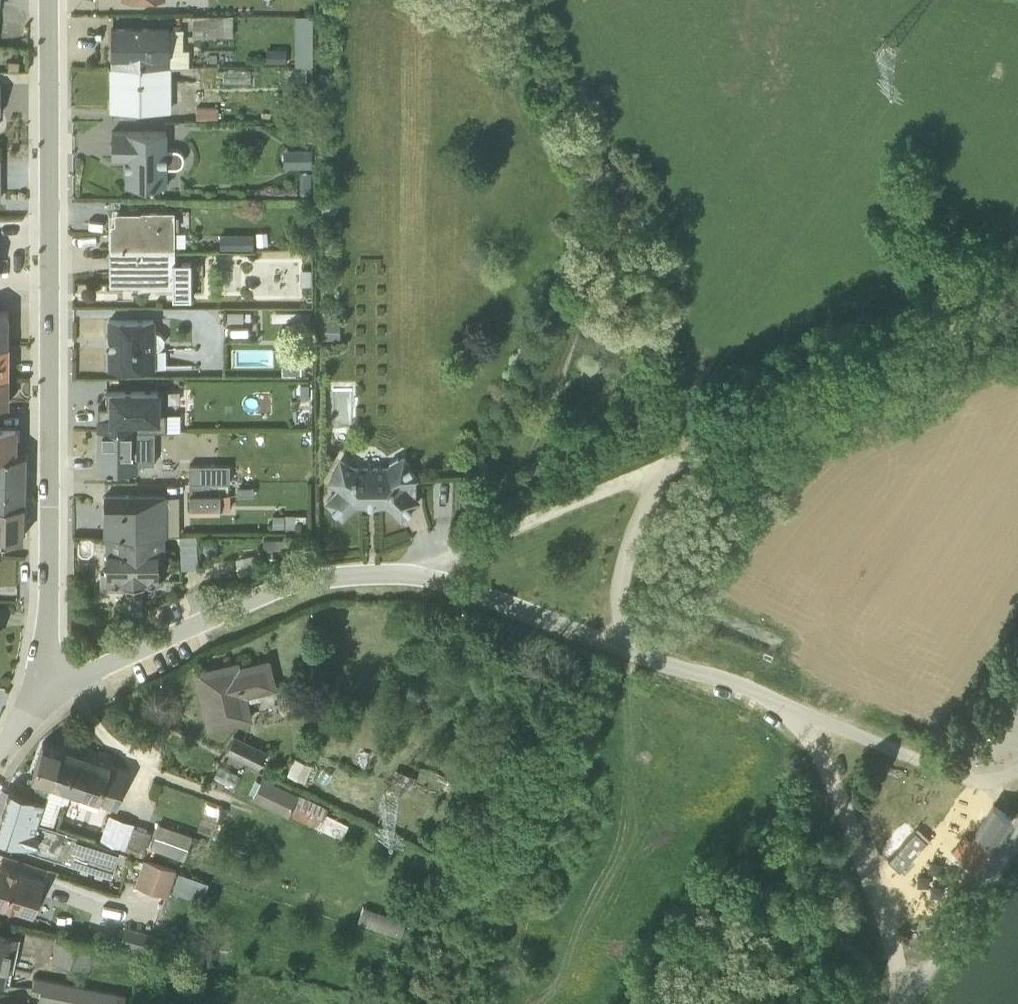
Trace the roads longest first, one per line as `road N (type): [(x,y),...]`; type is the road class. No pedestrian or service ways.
road 1 (residential): [(49,674),(48,0)]
road 2 (unclassified): [(1017,288),(667,448),(620,554),(619,630)]
road 3 (unclassified): [(1017,765),(995,773),(948,766),(619,630)]
road 4 (residential): [(429,568),(355,563),(281,577),(49,674)]
road 5 (track): [(429,568),(450,546),(667,448)]
road 6 (unclassified): [(619,630),(429,568)]

